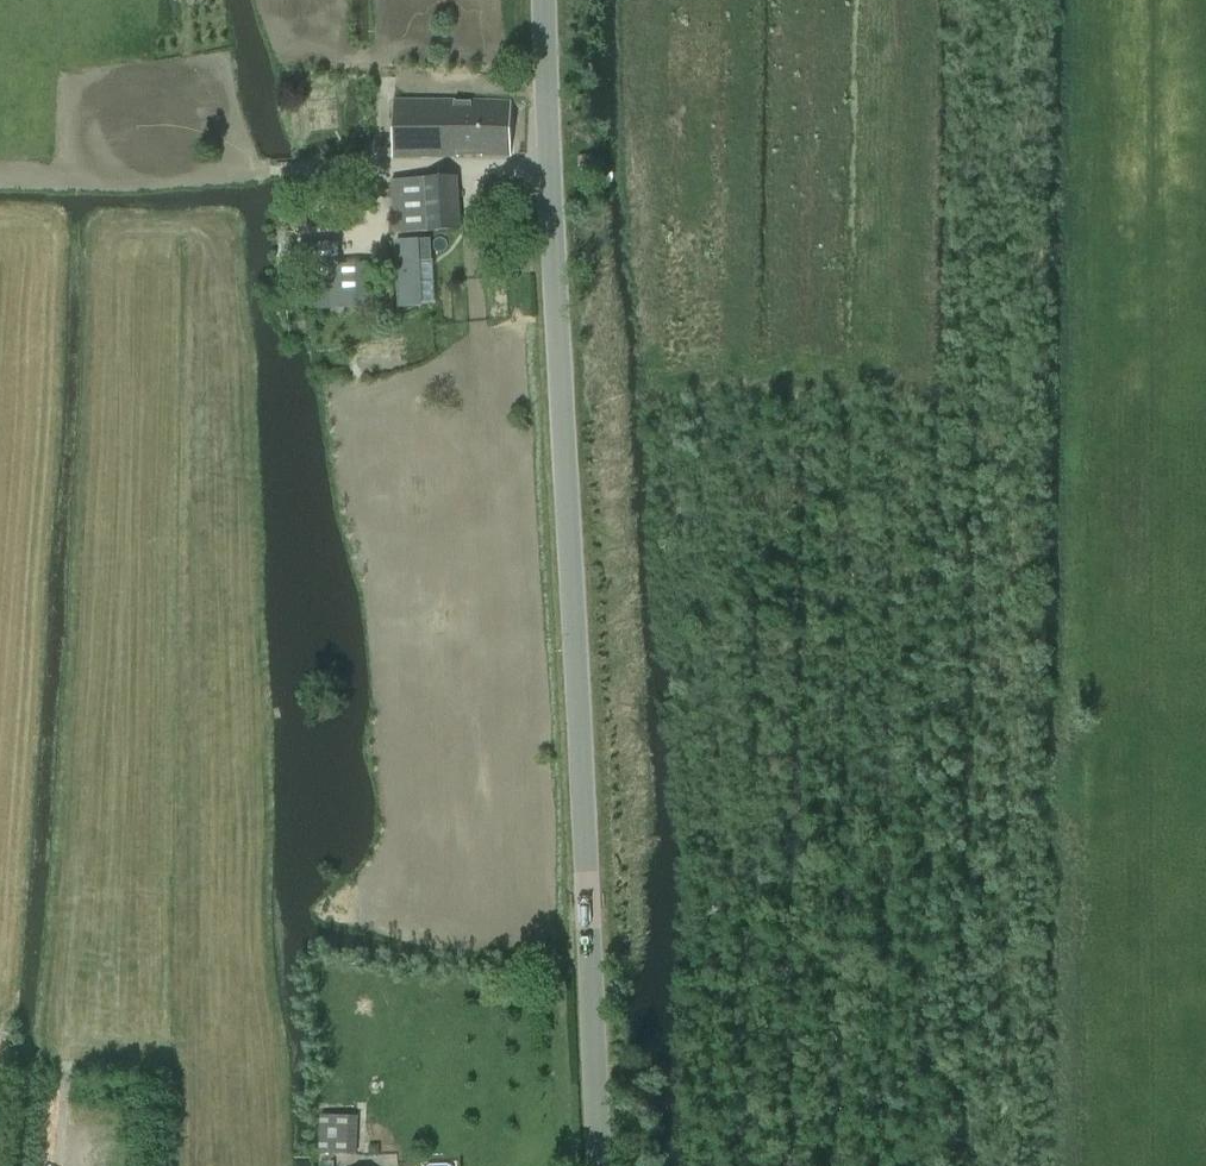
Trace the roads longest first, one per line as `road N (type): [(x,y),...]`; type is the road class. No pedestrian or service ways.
road 1 (tertiary): [(602,1165),(551,0)]

